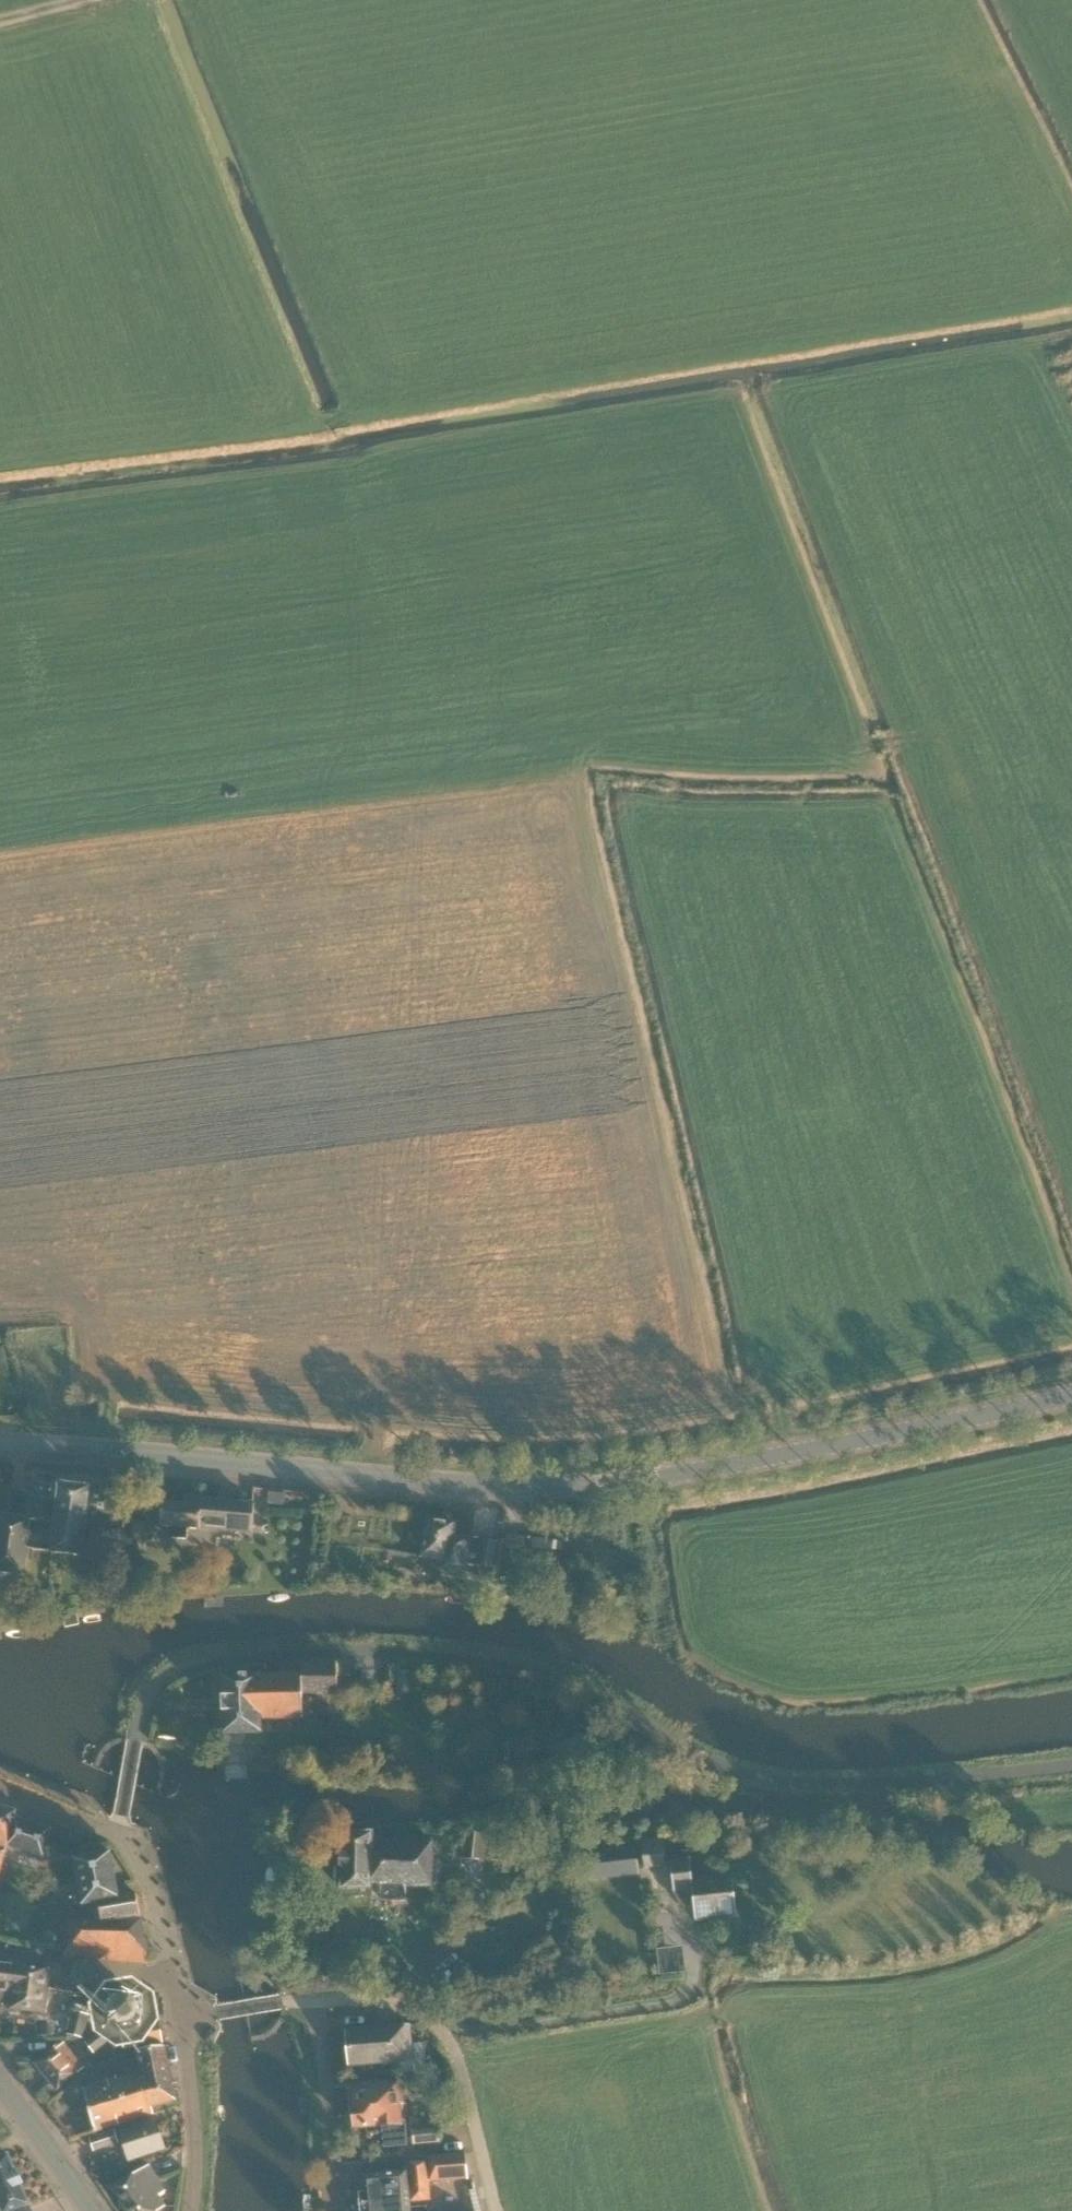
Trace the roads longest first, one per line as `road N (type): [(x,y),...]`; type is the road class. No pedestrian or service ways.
road 1 (unclassified): [(118,1838),(148,1696),(175,1672),(240,1659),(362,1652),(499,1664),(570,1682),(684,1752),(755,1779),(824,1786),(927,1782),(1071,1763)]
road 2 (secondary): [(0,1446),(522,1490),(766,1459),(1071,1395)]
road 3 (track): [(441,2031),(508,2032),(676,2003),(689,1992),(692,1969),(683,1918)]
road 4 (unclassified): [(497,2210),(461,2066),(441,2031),(384,2006),(316,2003)]
road 5 (residential): [(316,2003),(333,2210)]
road 6 (unclassified): [(191,2210),(184,2022)]
road 7 (secondary): [(91,2210),(0,2078)]
road 8 (unclassified): [(171,1975),(161,1914),(137,1855),(118,1838)]
road 9 (unclassified): [(118,1838),(0,1792)]

